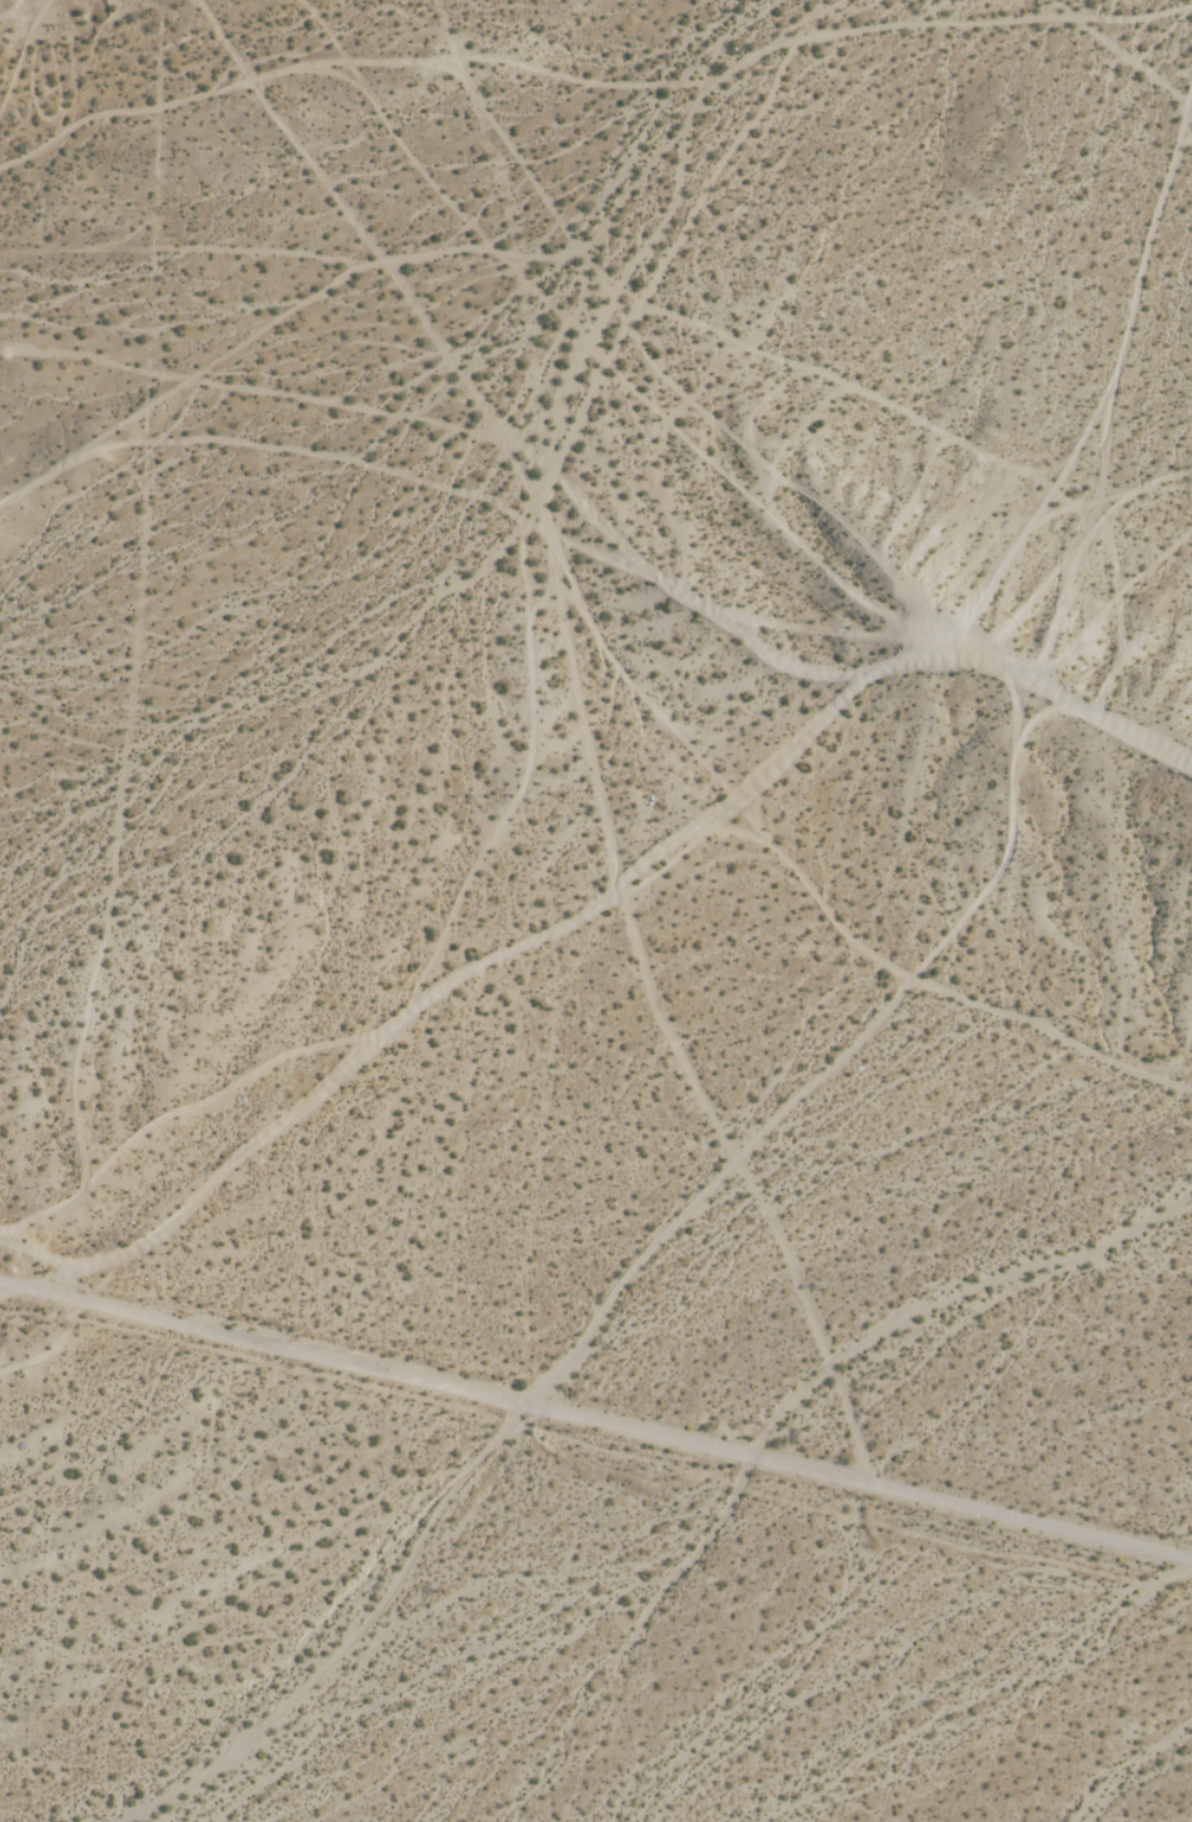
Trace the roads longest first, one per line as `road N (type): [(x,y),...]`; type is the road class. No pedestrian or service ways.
road 1 (track): [(1191,1548),(0,1269)]

